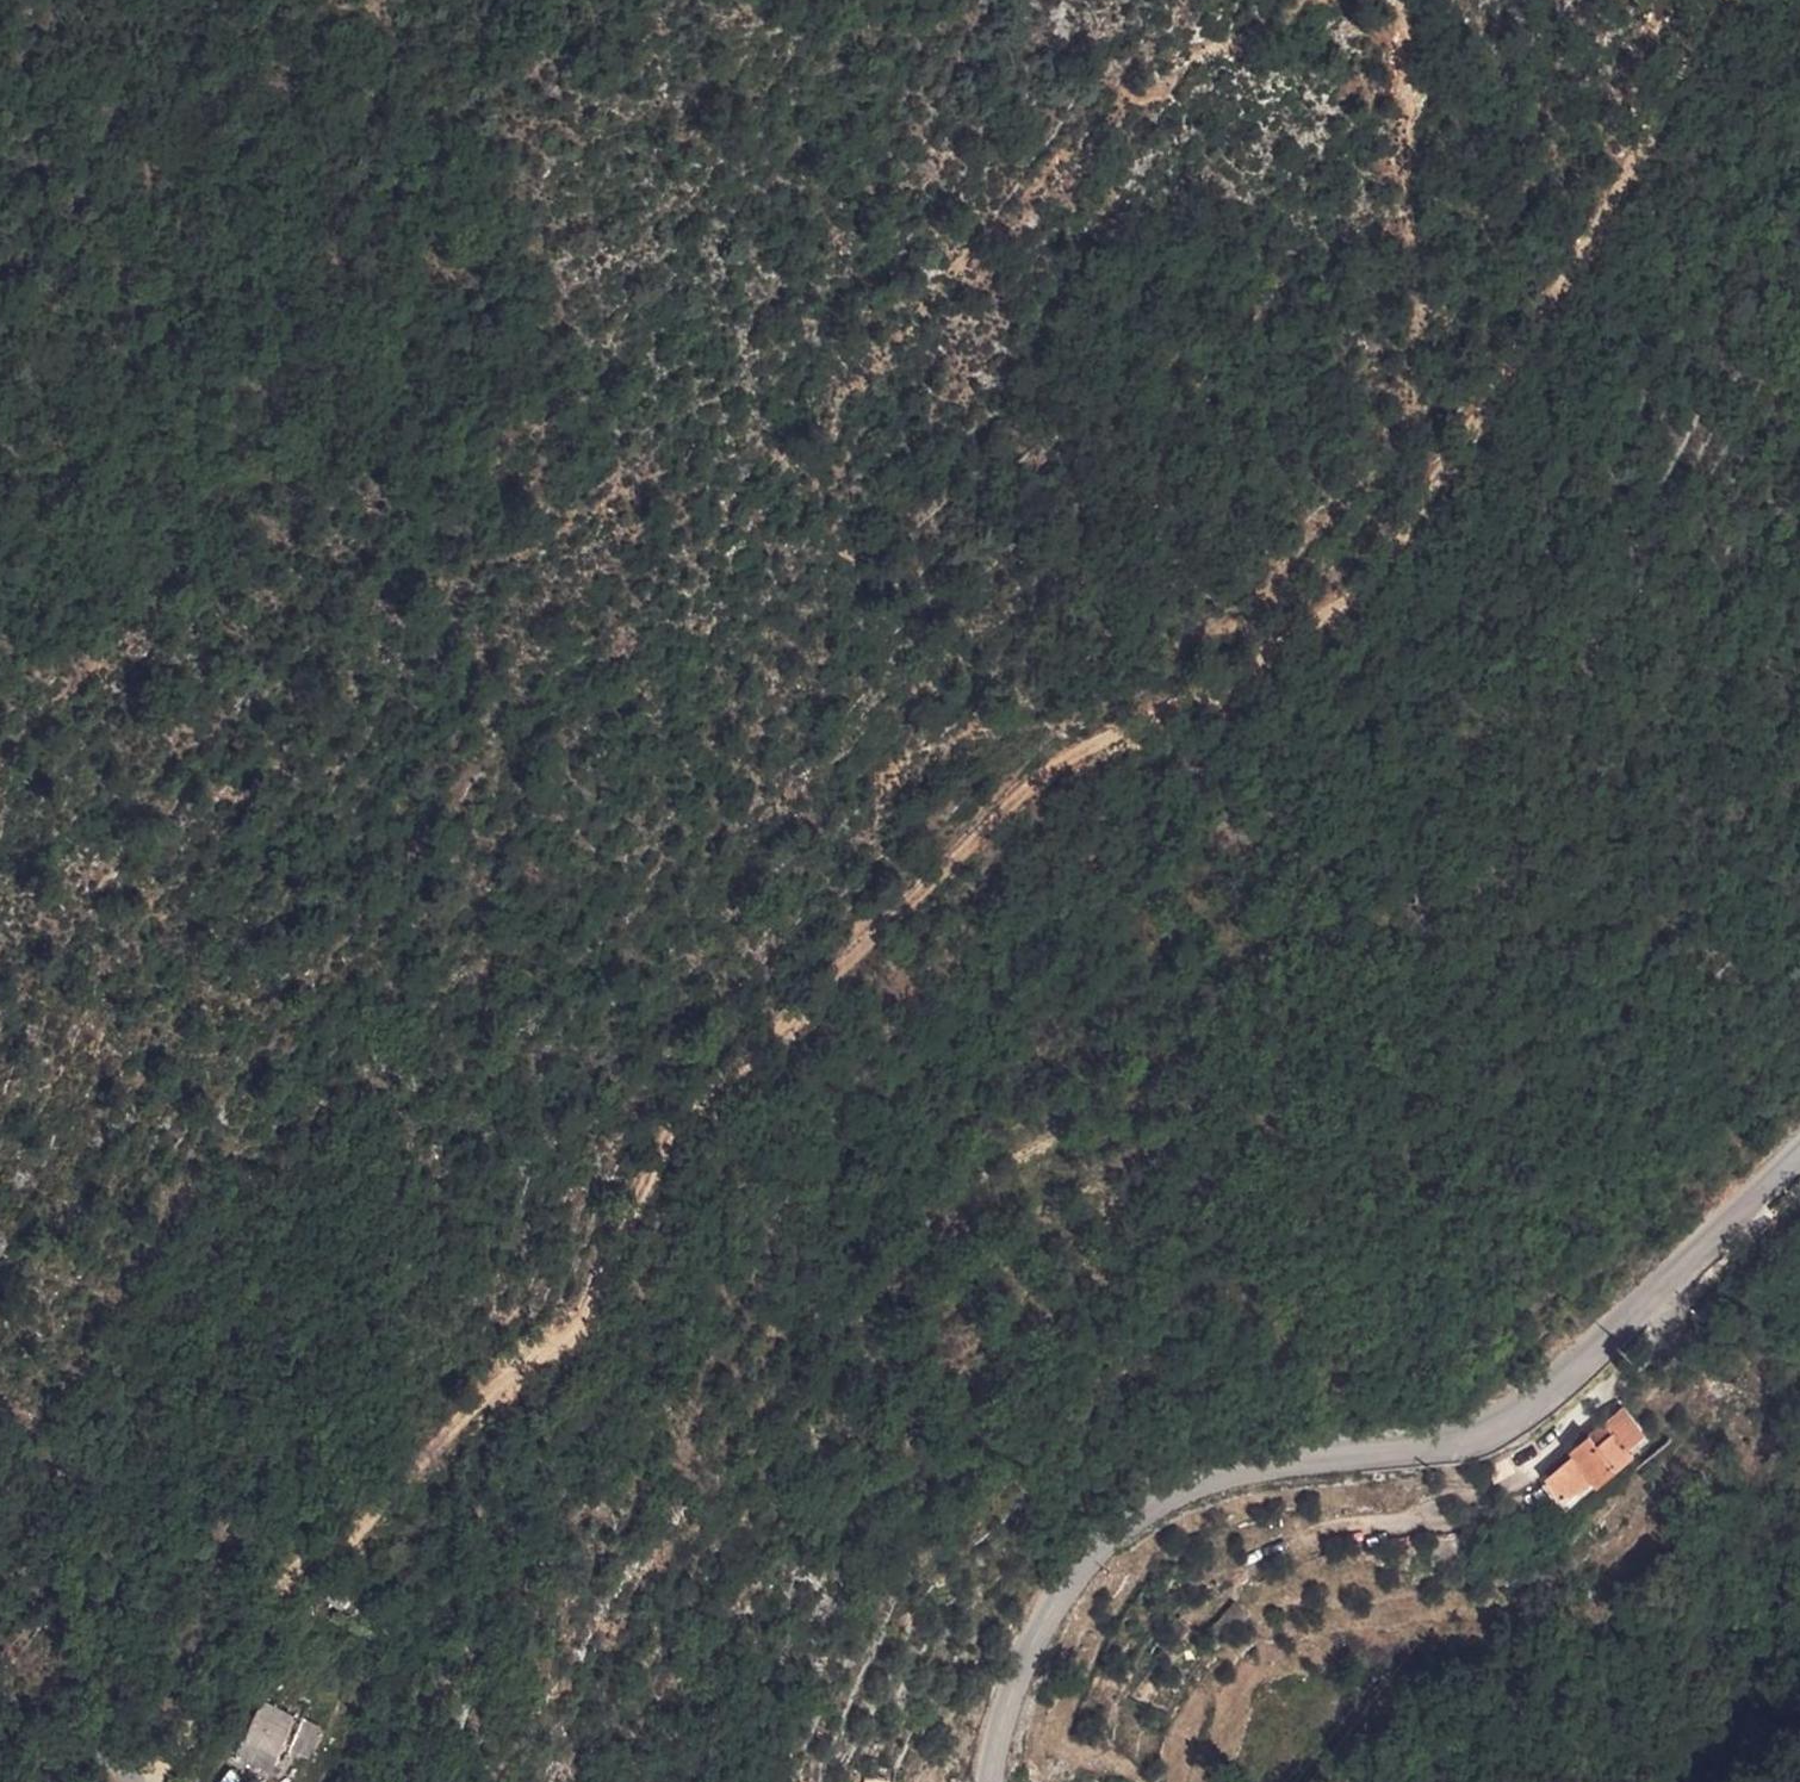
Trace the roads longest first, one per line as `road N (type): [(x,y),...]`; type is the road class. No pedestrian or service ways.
road 1 (secondary): [(1799,1148),(1549,1392),(1490,1432),(1454,1444),(1261,1467),(1186,1486),(1141,1510),(1070,1587),(1024,1669),(1001,1747),(1000,1781)]

